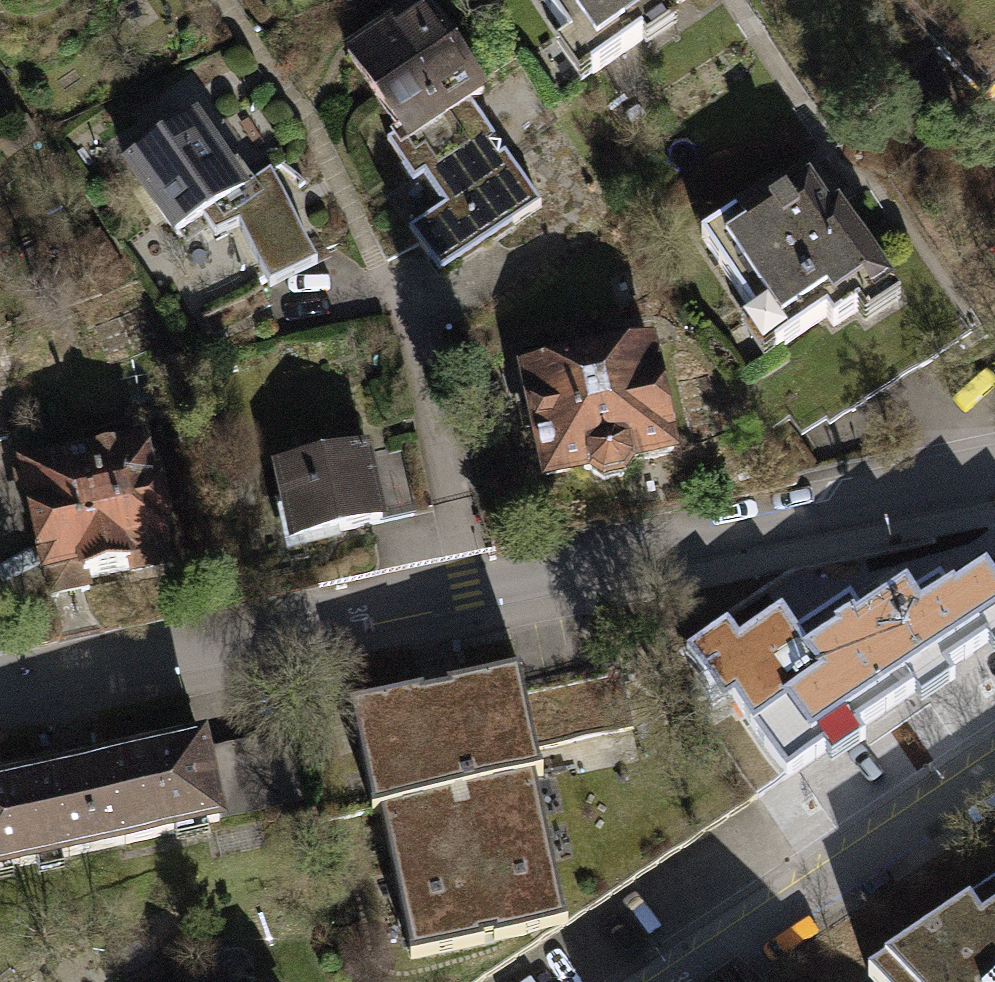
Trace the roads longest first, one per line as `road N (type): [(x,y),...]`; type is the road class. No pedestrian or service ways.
road 1 (residential): [(994,474),(0,686)]
road 2 (residential): [(691,981),(994,777)]

